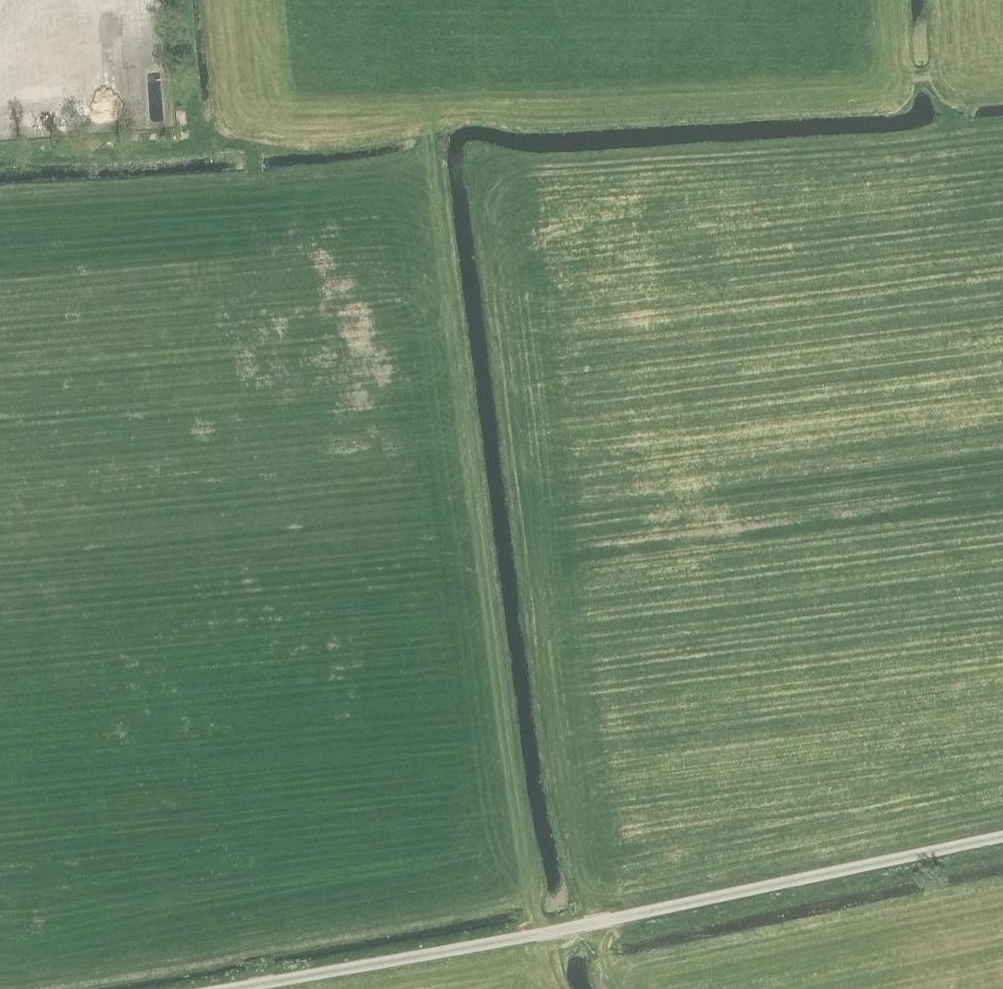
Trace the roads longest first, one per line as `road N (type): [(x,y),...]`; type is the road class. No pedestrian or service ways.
road 1 (unclassified): [(222,988),(1002,836)]

